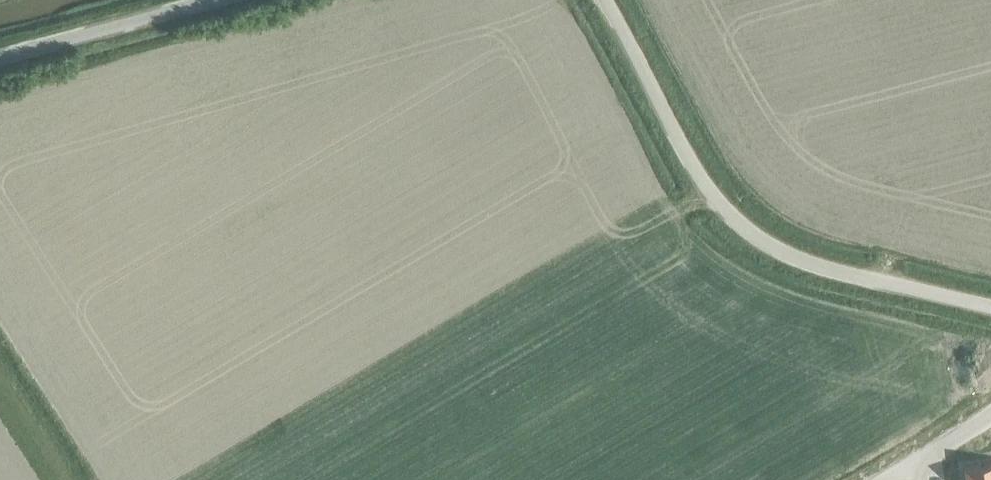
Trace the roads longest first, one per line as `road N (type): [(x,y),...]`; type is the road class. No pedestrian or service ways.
road 1 (unclassified): [(604,0),(700,179),(735,220),(807,262),(990,308)]
road 2 (unclassified): [(0,52),(193,0)]

